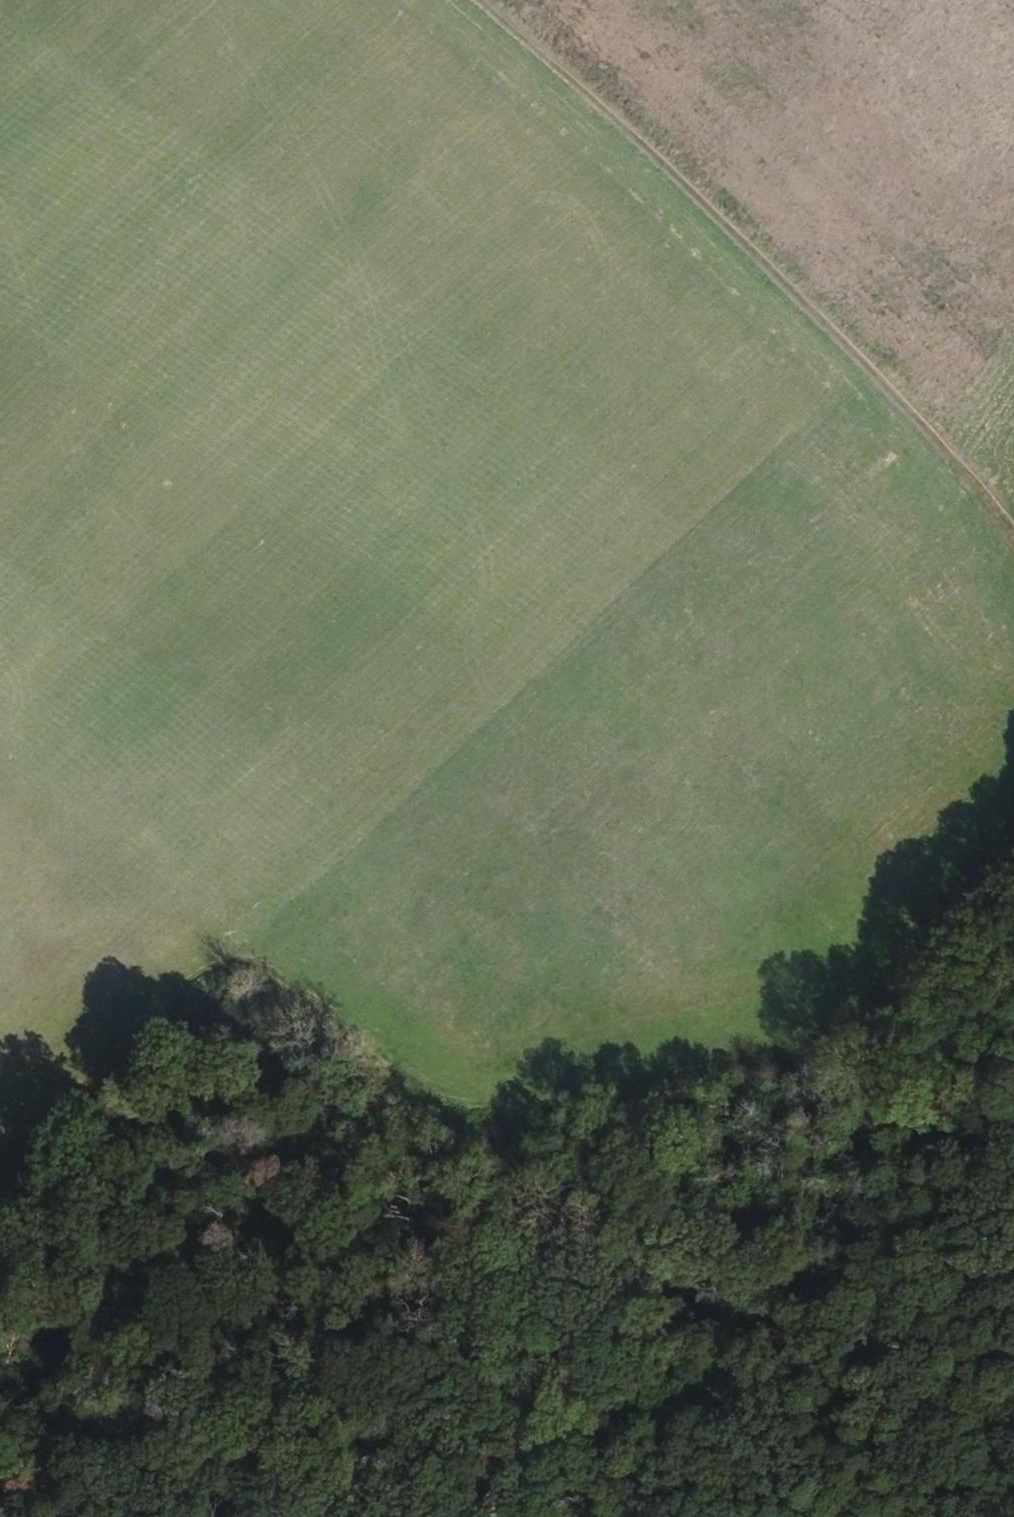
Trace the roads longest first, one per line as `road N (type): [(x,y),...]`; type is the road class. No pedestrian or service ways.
road 1 (track): [(471,0),(836,335),(1013,521)]
road 2 (track): [(367,1516),(592,1145)]

